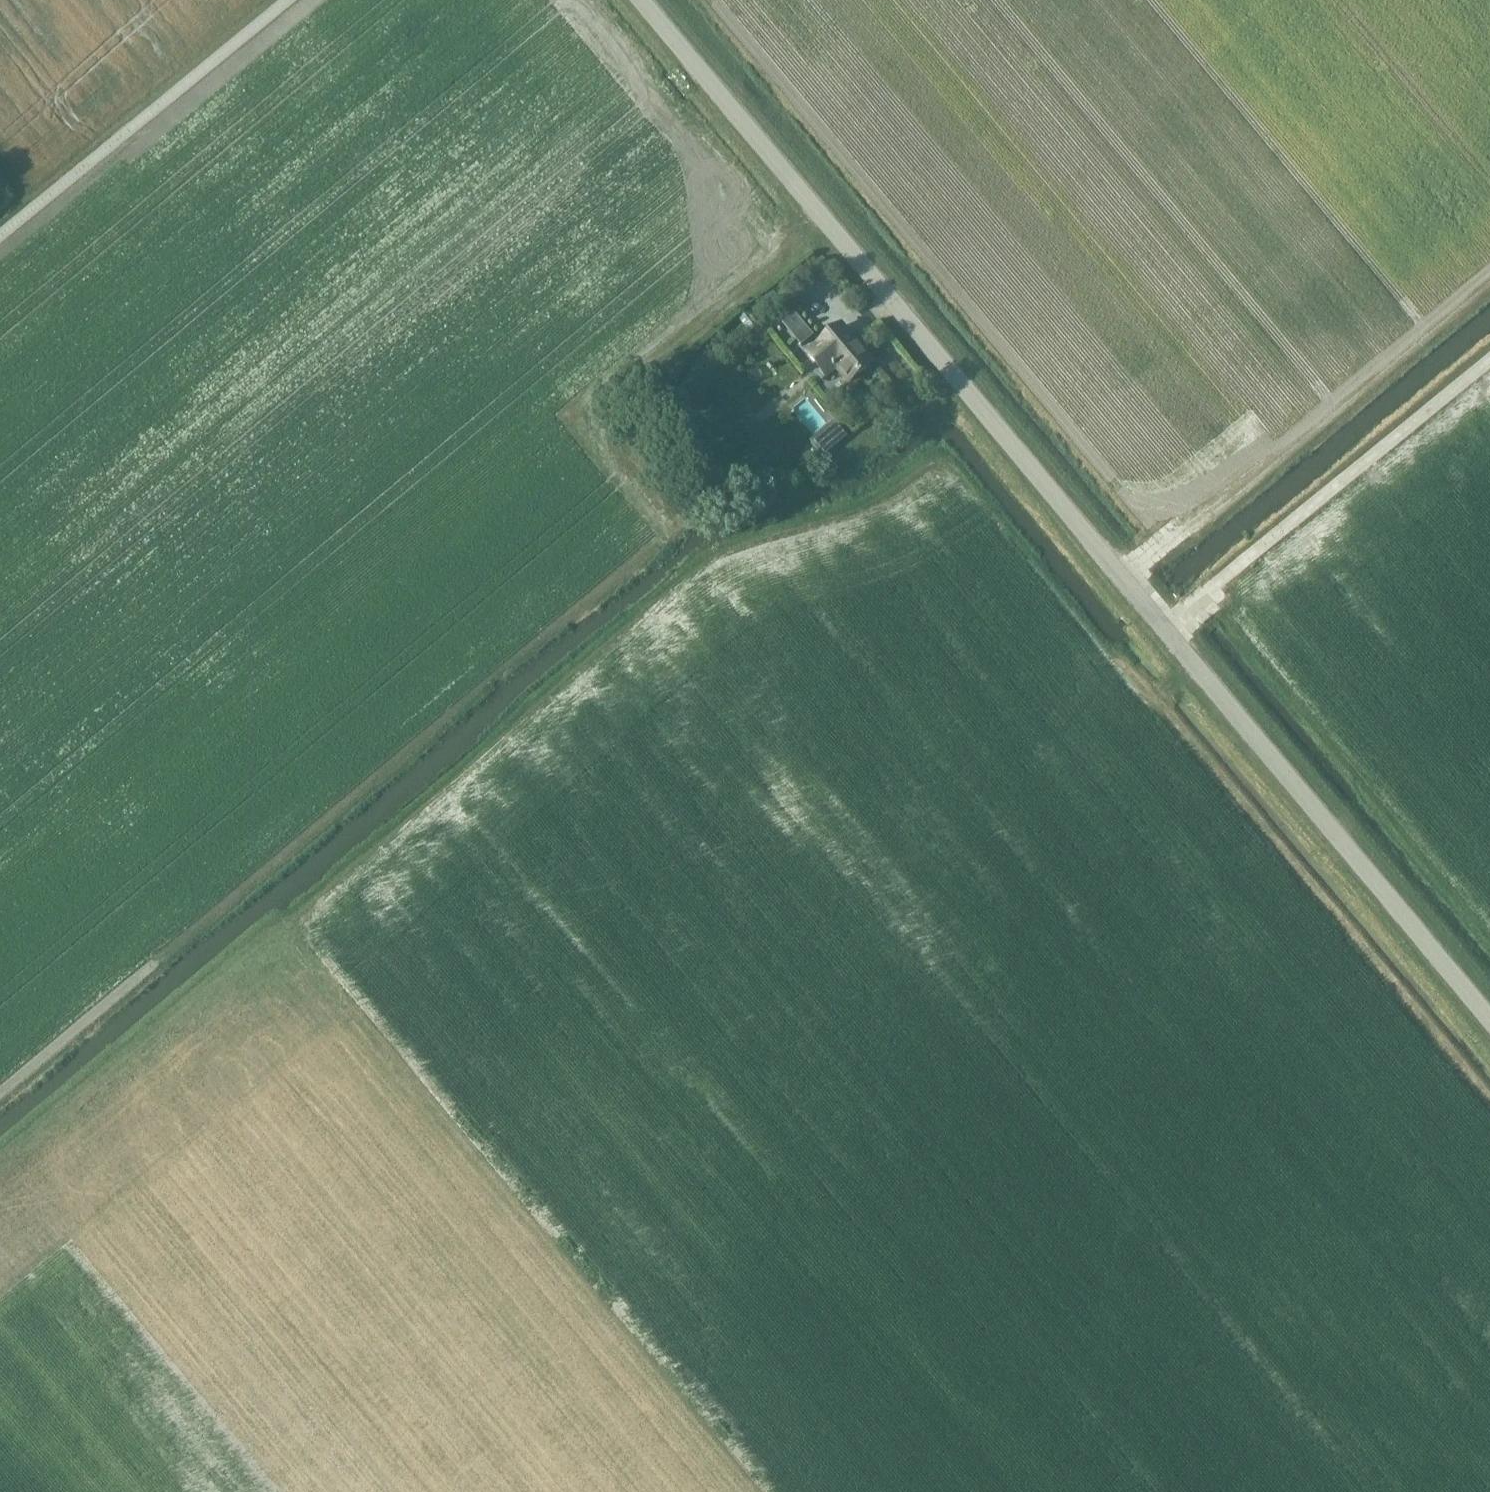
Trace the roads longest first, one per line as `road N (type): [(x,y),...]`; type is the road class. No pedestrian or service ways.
road 1 (unclassified): [(1489,1024),(641,0)]

